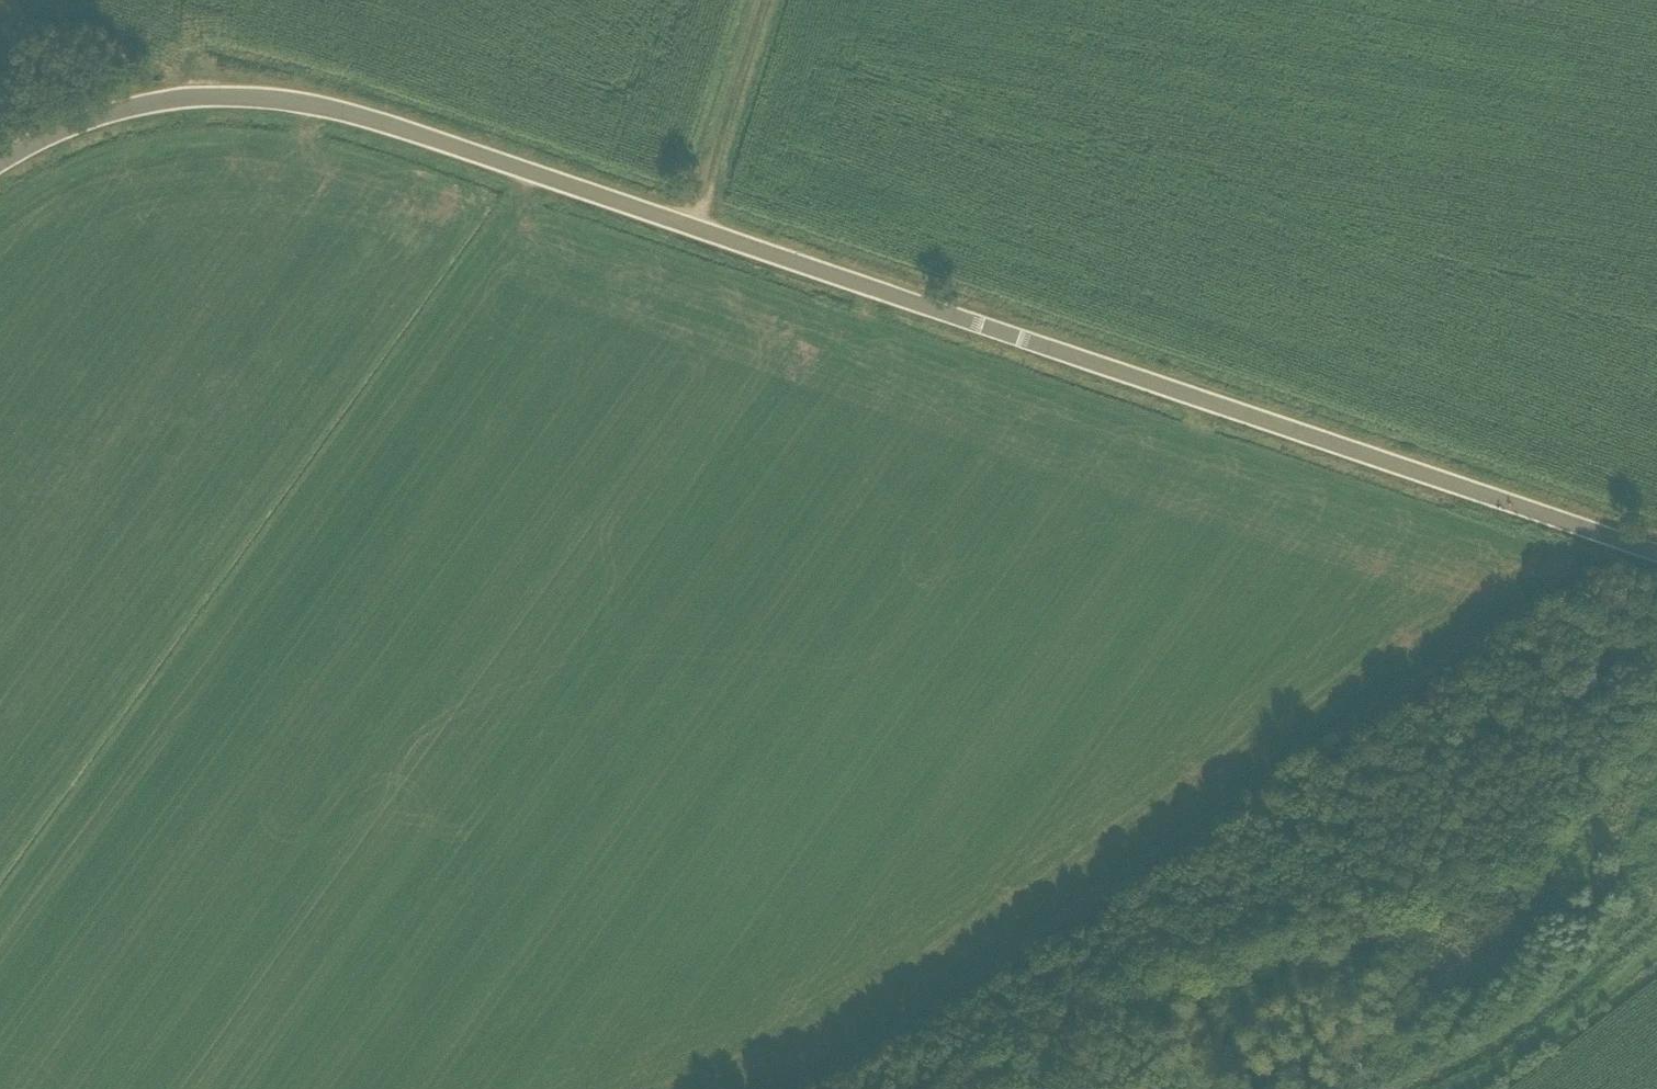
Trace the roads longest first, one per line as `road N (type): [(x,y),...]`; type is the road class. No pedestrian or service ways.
road 1 (unclassified): [(0,160),(70,127),(208,102),(360,120),(1656,553)]
road 2 (track): [(688,229),(762,0)]
road 3 (track): [(1457,1088),(1656,954)]

